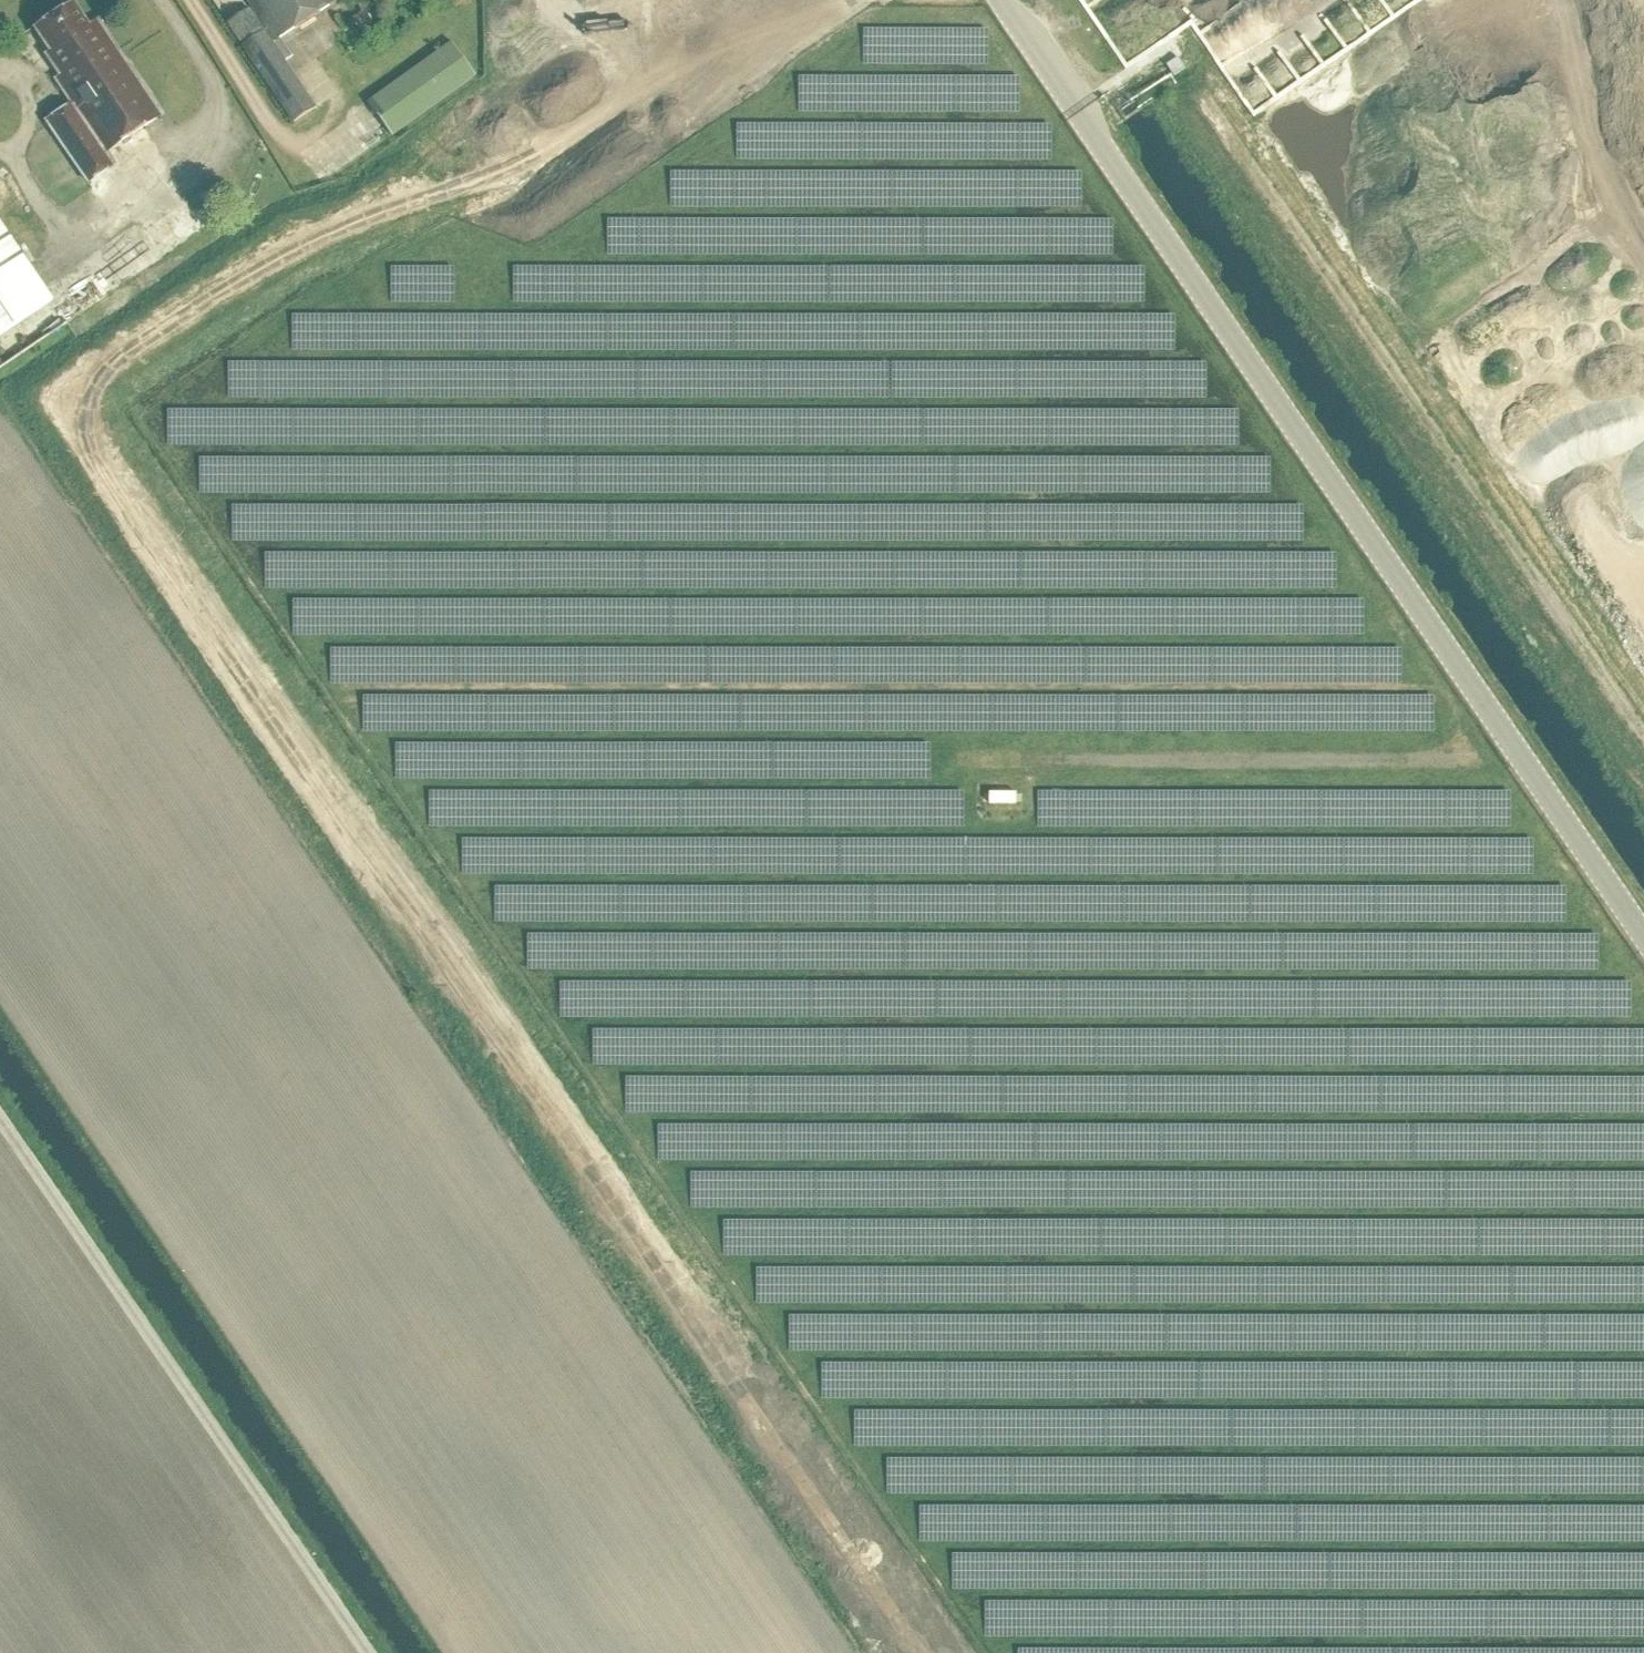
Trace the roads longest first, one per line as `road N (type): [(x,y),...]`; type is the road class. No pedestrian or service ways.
road 1 (track): [(839,8),(735,39),(524,160),(330,229),(220,288),(60,404),(146,548),(921,1652)]
road 2 (track): [(0,1122),(366,1652)]

